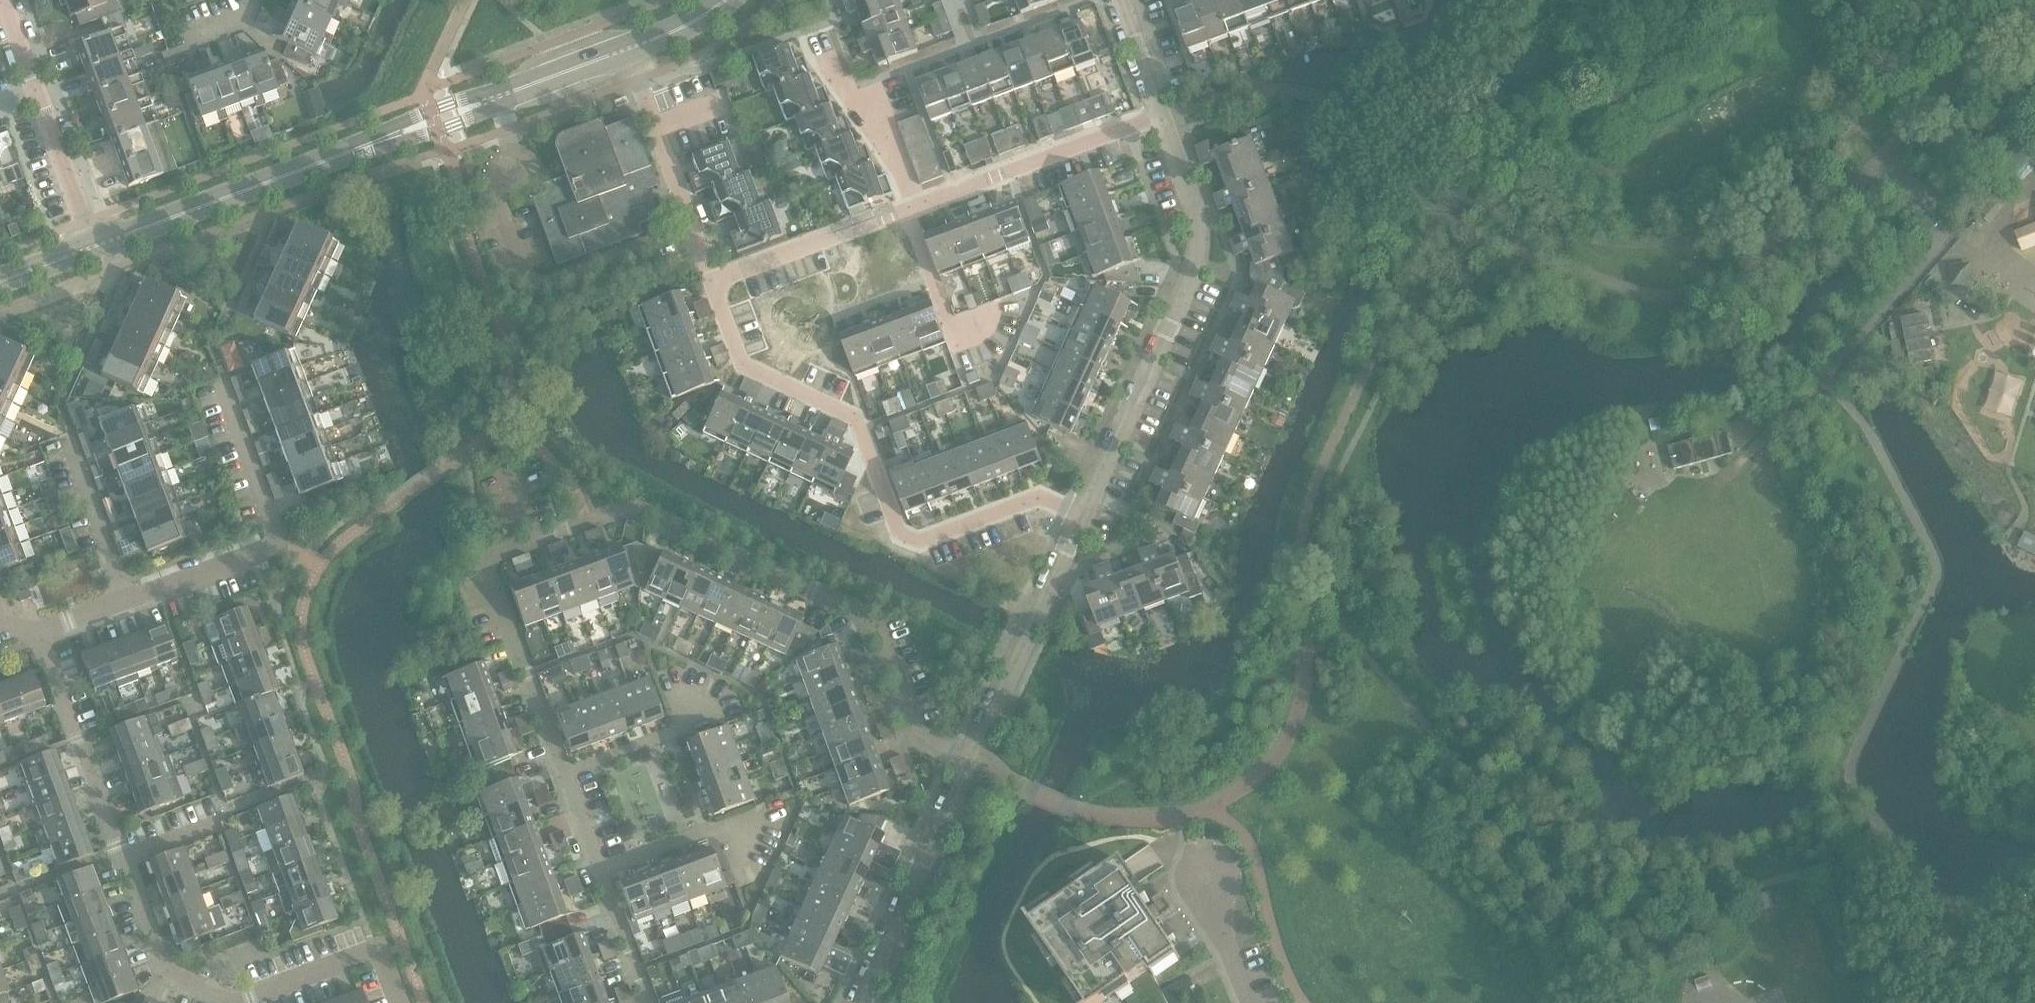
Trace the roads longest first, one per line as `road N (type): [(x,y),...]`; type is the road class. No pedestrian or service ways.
road 1 (residential): [(564,774),(485,561),(634,507),(866,614),(916,734),(970,760)]
road 2 (residential): [(1081,517),(1039,498),(922,542),(896,527),(857,416),(742,362),(712,281),(909,210)]
road 3 (residential): [(1081,517),(1197,269),(1203,236),(1160,119)]
road 4 (residential): [(400,1002),(381,951),(243,1001),(165,970),(125,858)]
road 5 (residential): [(692,229),(529,288),(493,183),(512,147),(499,97)]
road 6 (residential): [(124,601),(281,546),(222,385)]
road 7 (tertiary): [(93,247),(364,147)]
road 8 (residential): [(970,760),(1081,517)]
road 9 (residential): [(909,210),(1160,119)]
road 10 (residential): [(860,1002),(970,760)]
road 11 (residential): [(125,858),(39,631)]
road 12 (residential): [(1017,312),(954,335),(909,210)]
road 13 (residential): [(692,229),(628,50)]
road 14 (residential): [(564,774),(677,733),(704,688)]
road 15 (residential): [(124,601),(70,442)]
road 16 (residential): [(599,870),(711,828),(756,843)]
road 17 (residential): [(40,96),(93,247)]
road 18 (tertiary): [(364,147),(406,144),(454,126),(499,97)]
road 19 (tertiary): [(499,97),(475,96),(431,111),(364,147)]
road 20 (residential): [(646,1002),(599,870)]
road 21 (tertiary): [(499,97),(628,50)]
road 22 (residential): [(1205,879),(1251,1002)]
road 23 (residential): [(1160,119),(1117,0)]
road 24 (residential): [(909,210),(864,92)]

